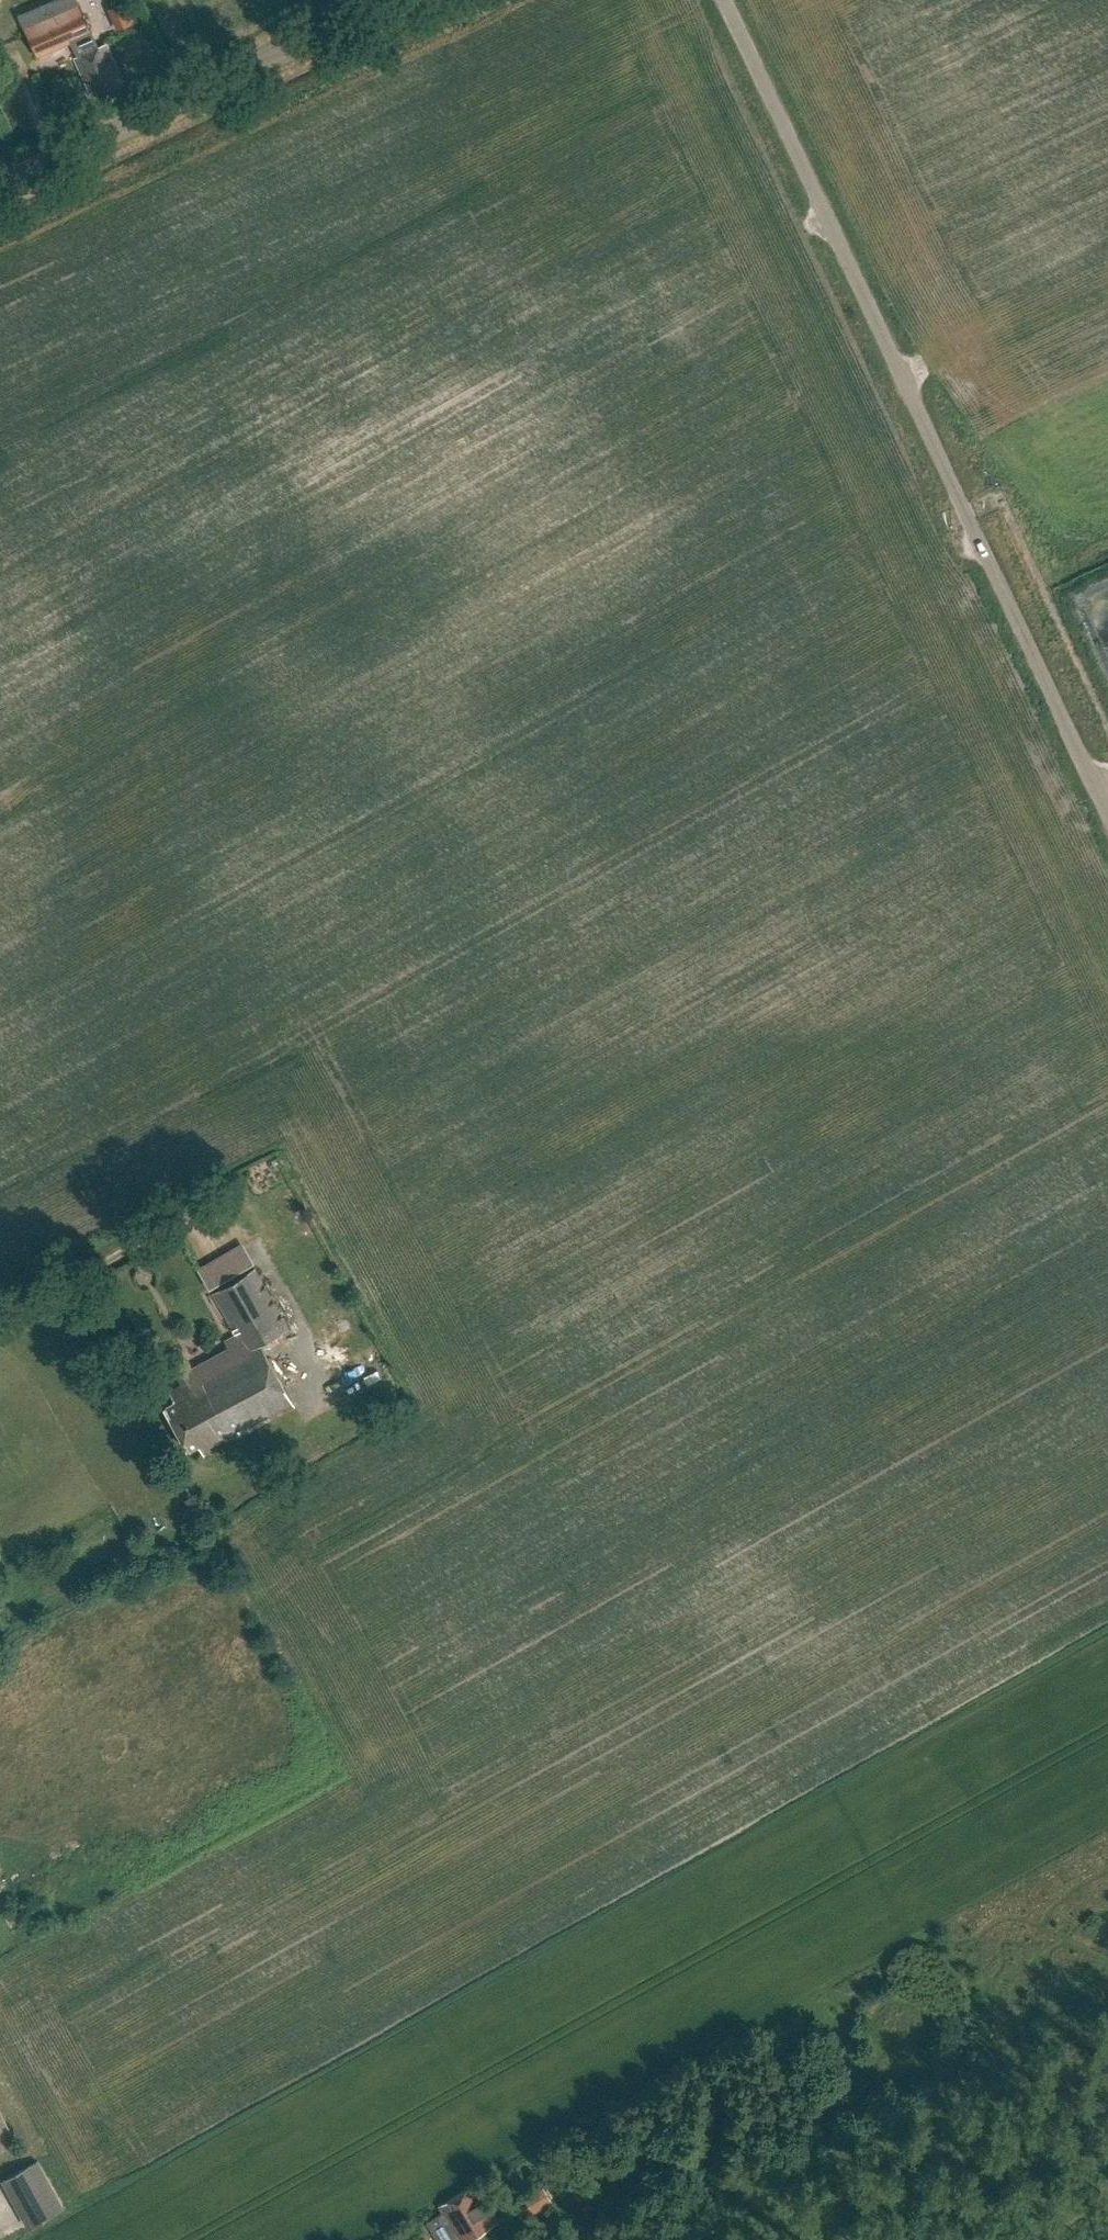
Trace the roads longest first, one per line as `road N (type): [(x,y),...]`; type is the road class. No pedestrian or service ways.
road 1 (unclassified): [(1107,813),(726,0)]
road 2 (tertiary): [(0,183),(388,0)]
road 3 (track): [(213,1230),(151,1229),(76,1265),(58,1284),(0,1305)]

